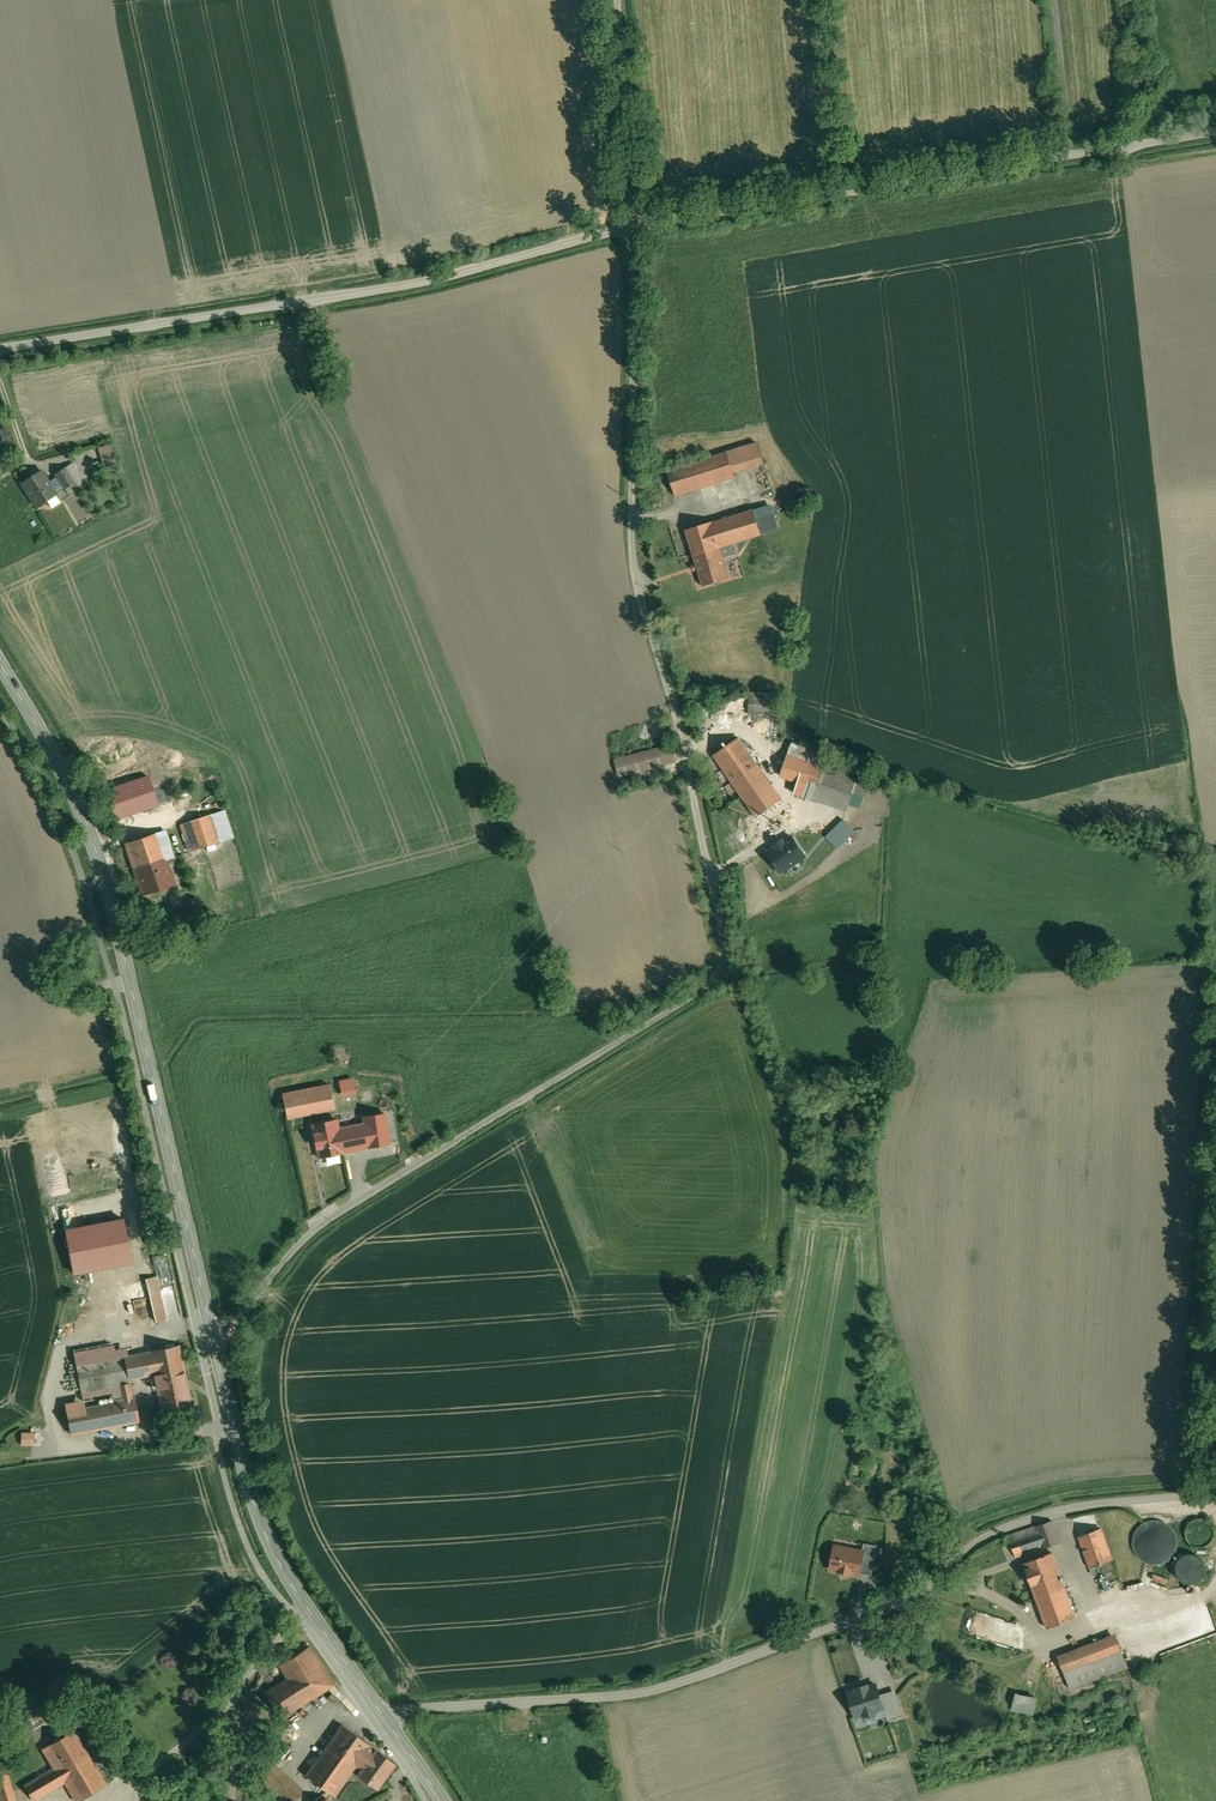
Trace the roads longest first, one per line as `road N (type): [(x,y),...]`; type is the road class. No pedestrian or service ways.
road 1 (unclassified): [(215,1346),(316,1232),(703,994),(724,939),(633,534),(632,227)]
road 2 (unclassified): [(1215,1493),(1050,1505),(996,1526),(927,1581),(635,1697),(384,1714)]
road 3 (secondary): [(215,1346),(125,954),(87,824),(0,666)]
road 4 (unclassified): [(632,227),(444,278),(0,347)]
road 5 (unclassified): [(1215,132),(632,227)]
road 6 (secondary): [(384,1714),(280,1563),(250,1488),(215,1346)]
road 7 (unclassified): [(632,227),(614,0)]

